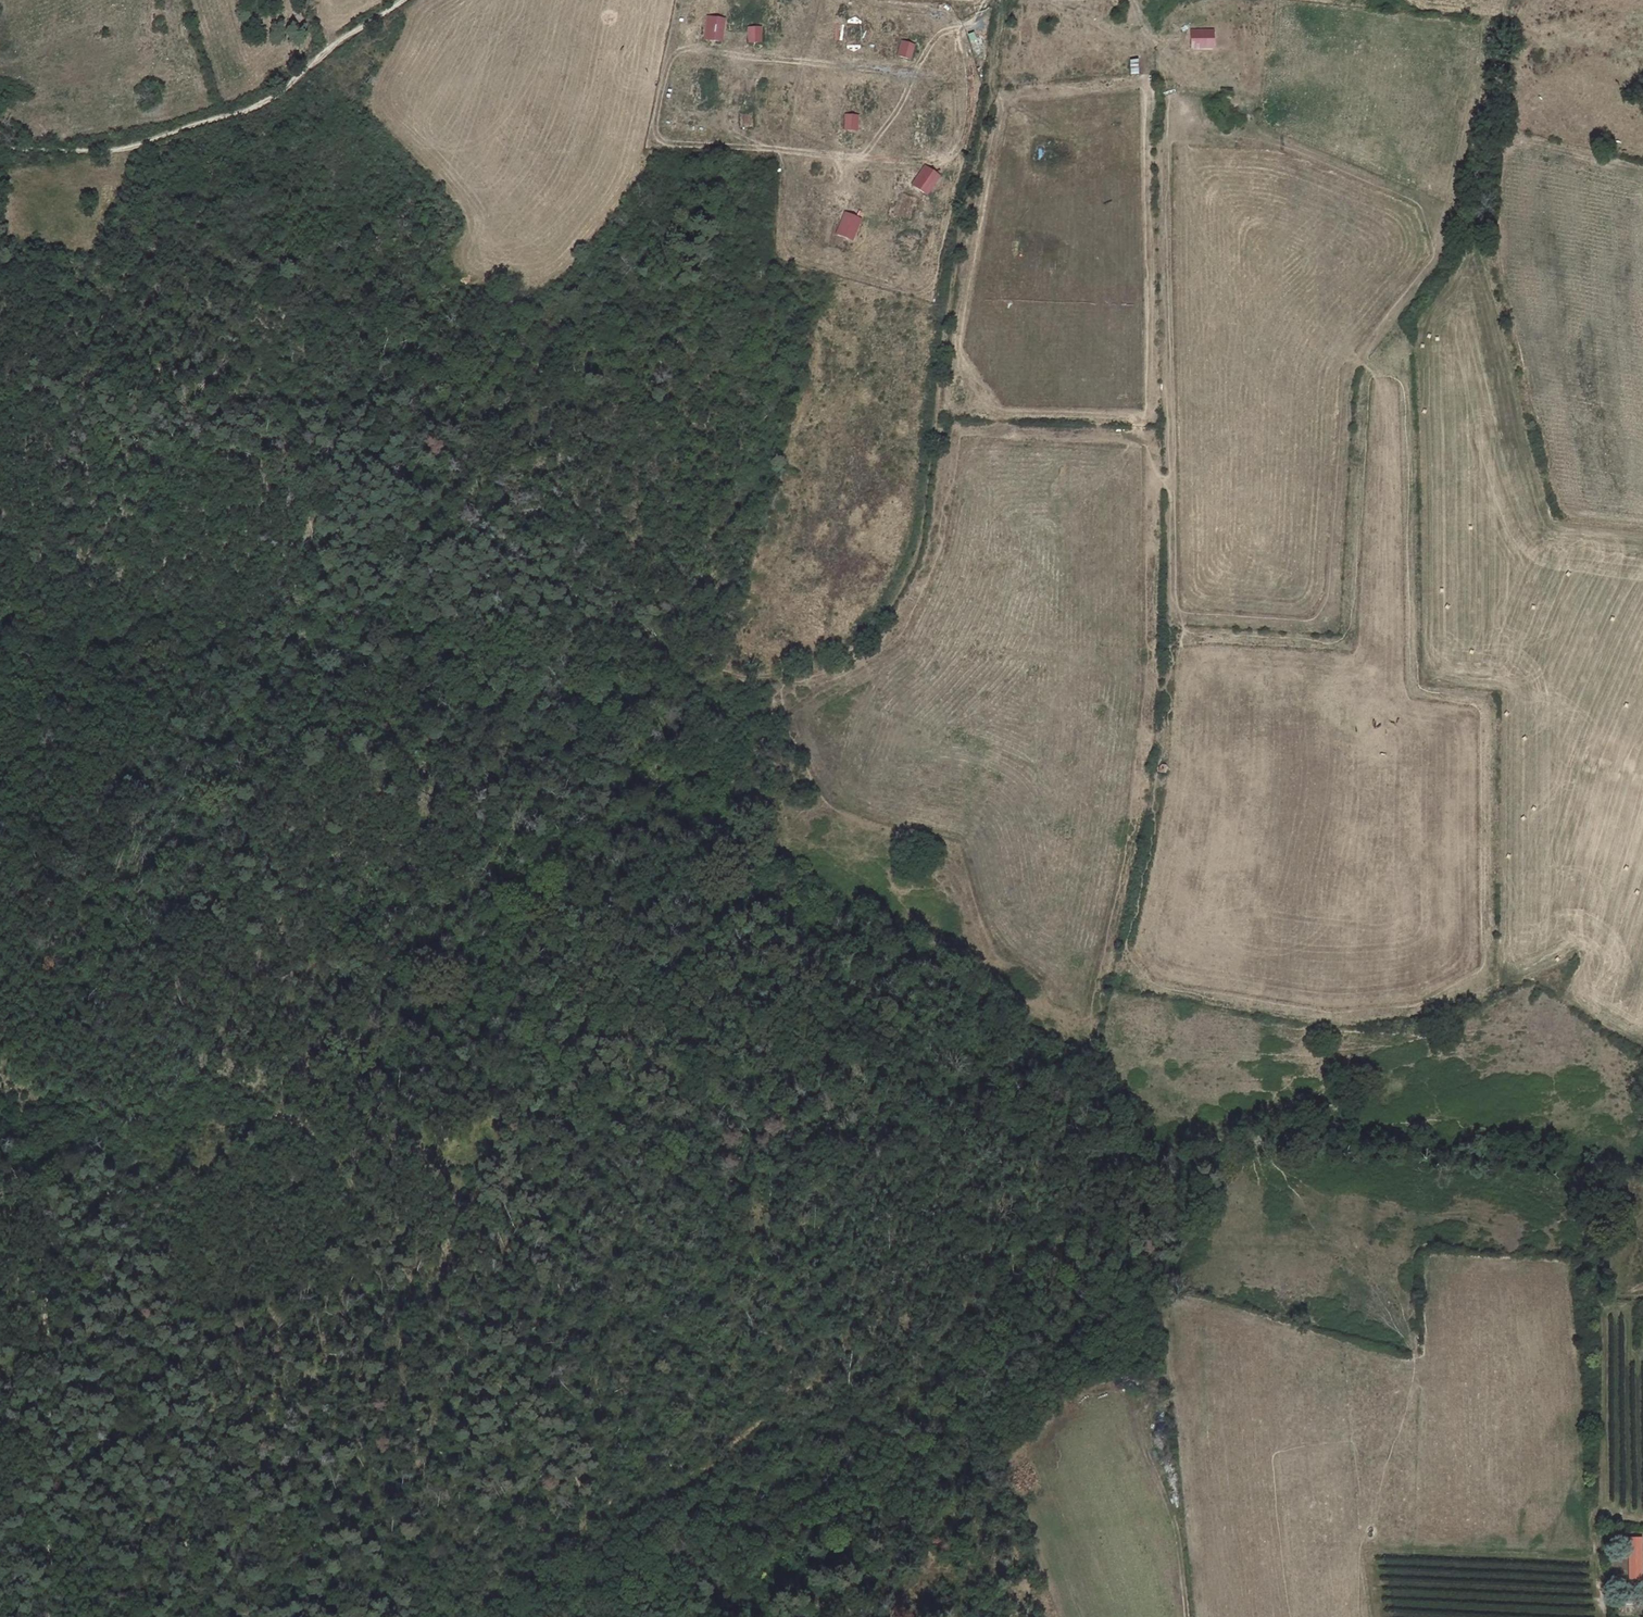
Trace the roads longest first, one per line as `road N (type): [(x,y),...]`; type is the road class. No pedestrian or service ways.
road 1 (track): [(1002,0),(953,270),(921,539),(896,599),(869,635),(827,661),(761,675),(470,619),(361,629)]
road 2 (track): [(52,1616),(53,1347),(45,1249),(0,1148)]
road 3 (track): [(0,146),(120,149),(257,110),(405,0)]
road 4 (track): [(1603,1616),(1596,1520),(1615,1509),(1642,1517)]

